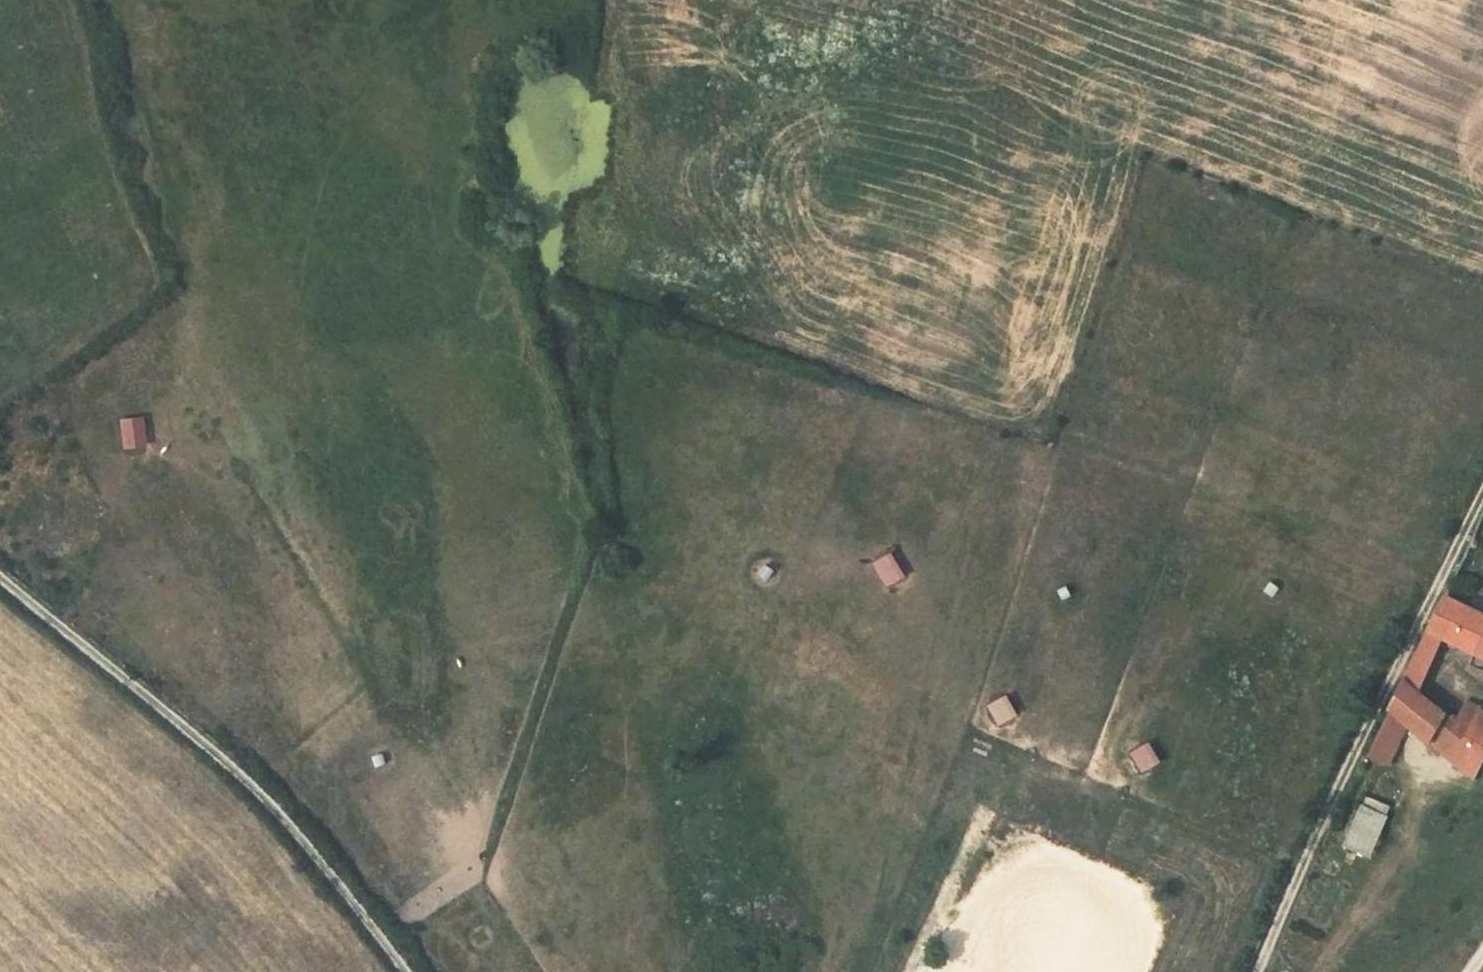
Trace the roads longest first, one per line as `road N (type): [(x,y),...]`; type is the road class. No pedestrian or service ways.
road 1 (track): [(0,581),(268,801),(408,971)]
road 2 (track): [(1482,489),(1406,638),(1257,971)]

